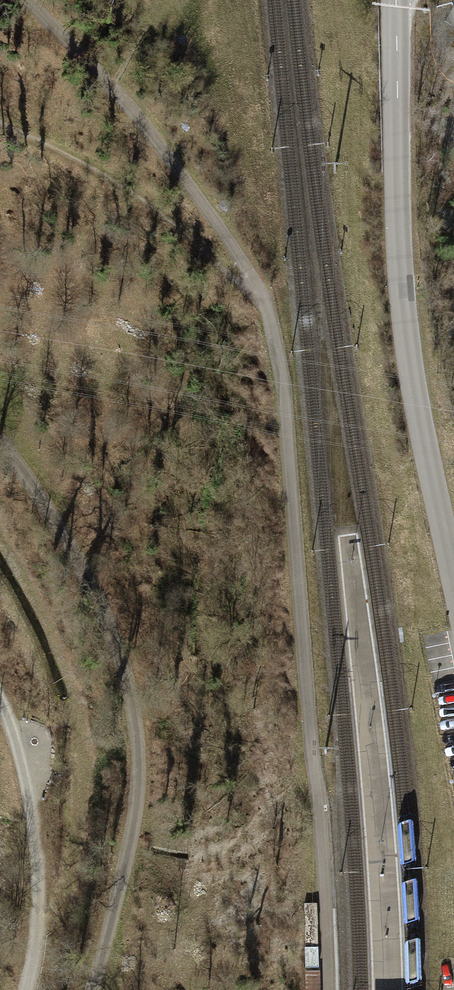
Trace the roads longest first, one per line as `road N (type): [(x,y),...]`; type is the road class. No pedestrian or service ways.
road 1 (track): [(330,989),(282,380),(263,295)]
road 2 (unclassified): [(453,589),(407,359),(395,0)]
road 3 (unclassified): [(0,446),(31,480),(88,579),(123,672),(139,760),(129,852),(90,989)]
road 4 (track): [(26,989),(38,906),(35,811),(0,708)]
road 5 (track): [(263,295),(110,85)]

